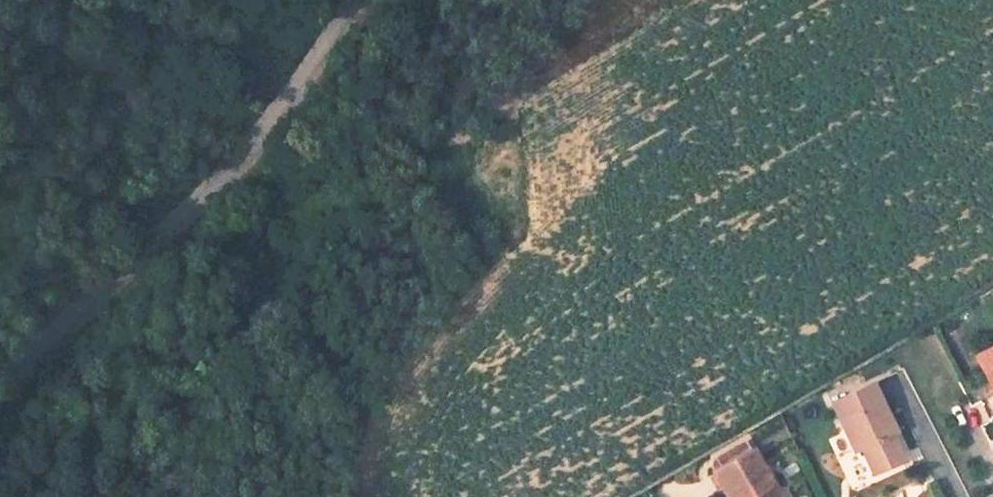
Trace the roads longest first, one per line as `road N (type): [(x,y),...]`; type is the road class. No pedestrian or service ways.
road 1 (unclassified): [(0,396),(260,137),(354,0)]

